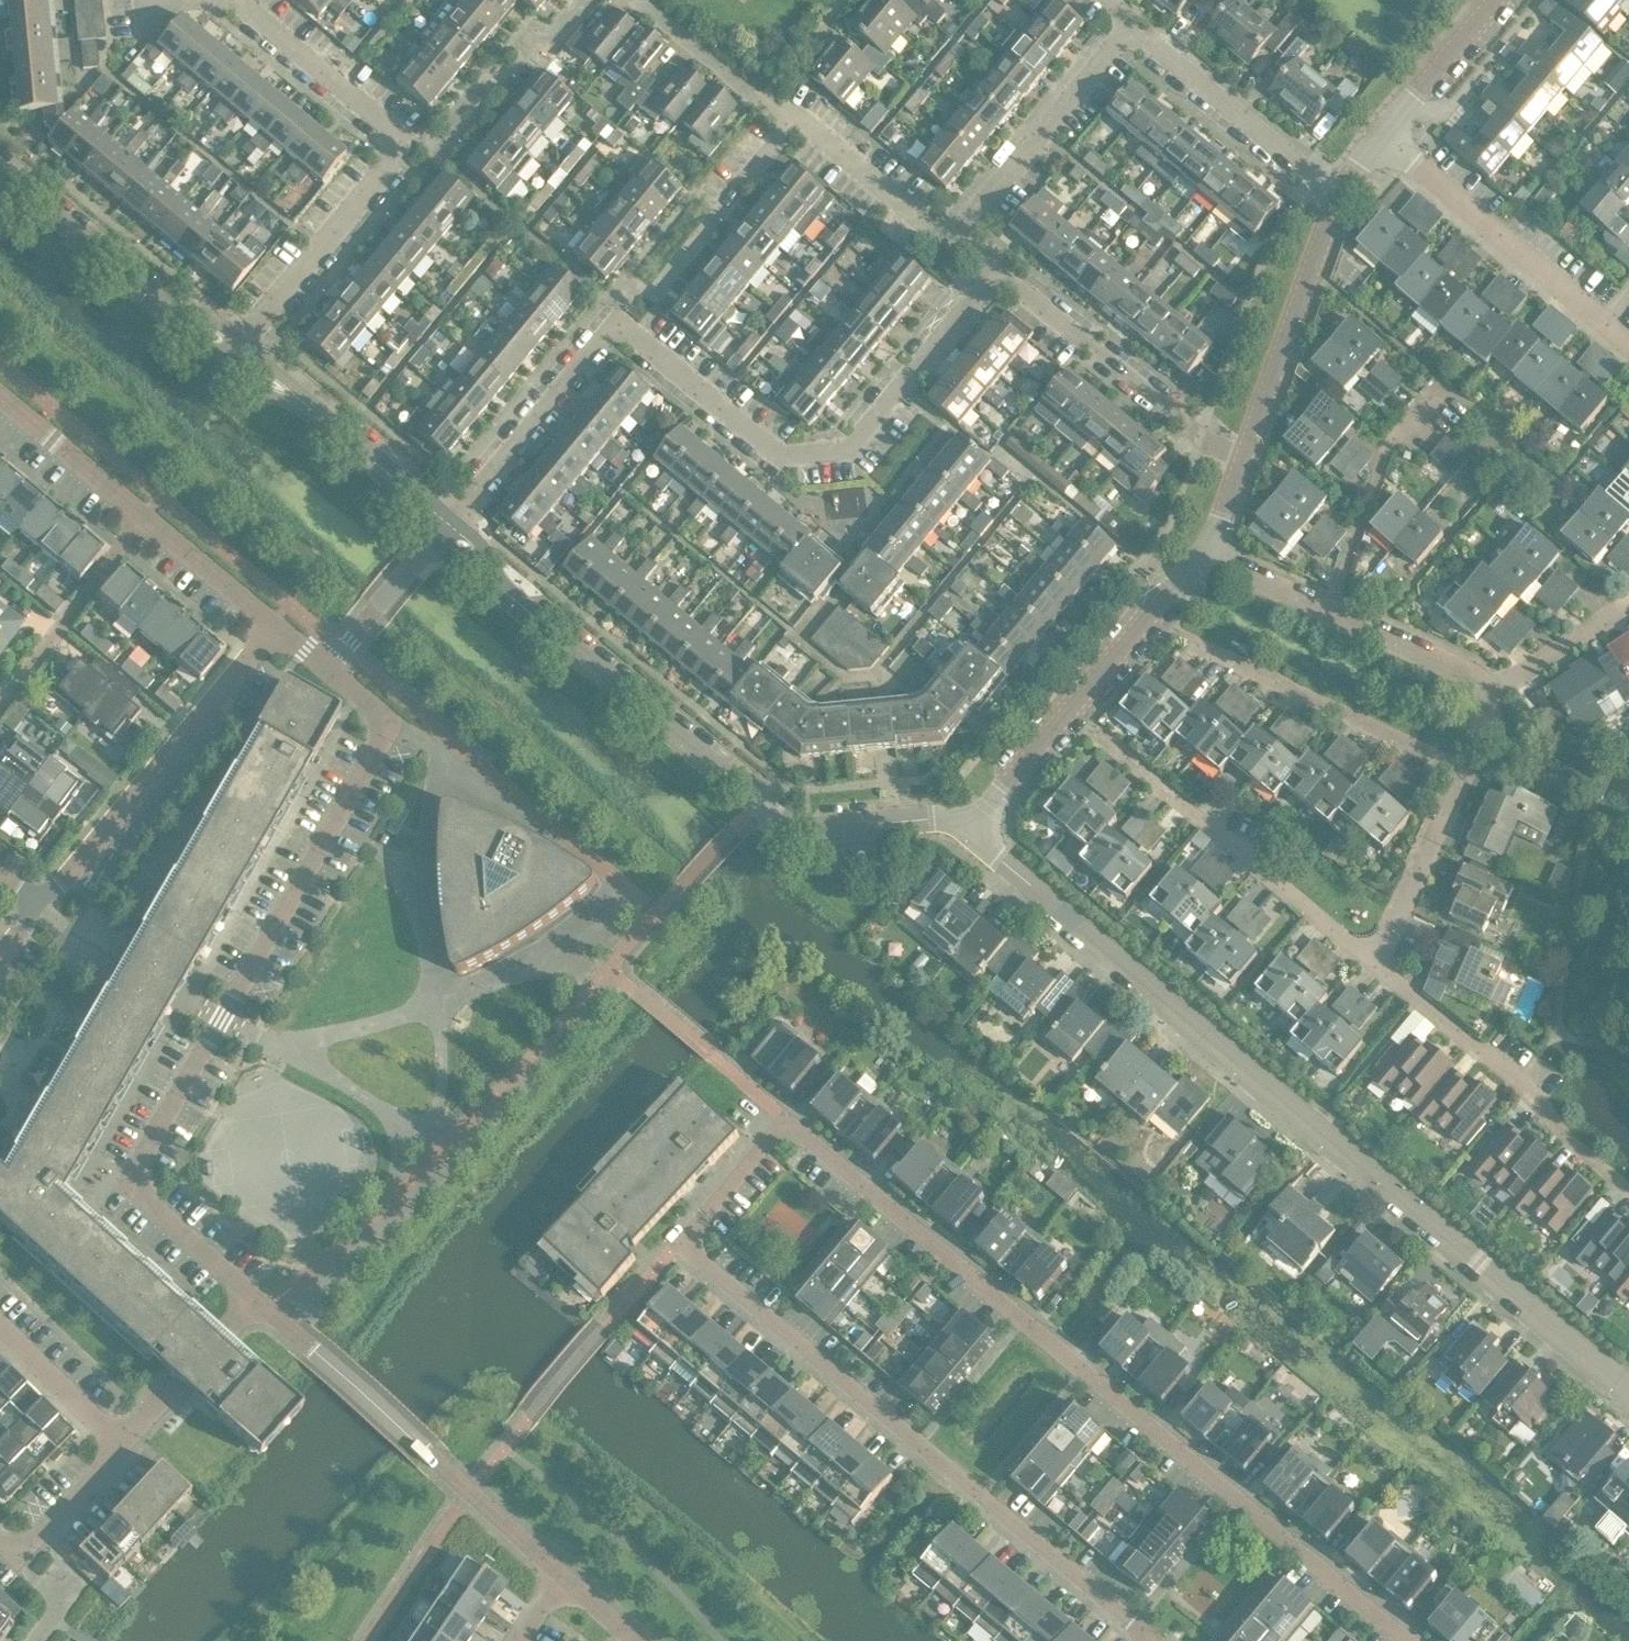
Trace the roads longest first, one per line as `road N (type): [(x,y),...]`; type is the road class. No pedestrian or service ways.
road 1 (residential): [(1409,1640),(788,1123),(681,1246),(1153,1640)]
road 2 (residential): [(1628,1385),(965,830)]
road 3 (residential): [(451,533),(622,326),(785,458),(850,451),(996,269)]
road 4 (residential): [(255,1305),(150,1209),(138,1179),(390,725),(331,671)]
road 5 (residential): [(965,830),(939,819),(788,826),(518,608),(451,533)]
road 6 (residential): [(228,356),(408,142),(235,1)]
road 7 (residential): [(965,830),(1206,553)]
road 8 (residential): [(39,907),(274,626)]
road 9 (residential): [(1369,961),(1100,734)]
road 10 (residential): [(1628,1189),(1369,961)]
road 11 (residential): [(1243,455),(1201,437),(996,269)]
road 12 (residential): [(1464,770),(1196,643),(1189,633)]
road 13 (residential): [(1378,140),(1606,326)]
road 14 (residential): [(228,356),(0,174)]
road 15 (residential): [(451,533),(228,356)]
road 16 (residential): [(1243,455),(1338,189)]
road 17 (residential): [(954,236),(1134,20)]
road 18 (residential): [(1327,610),(1394,432),(1449,376)]
road 19 (residential): [(1338,189),(1134,20)]
road 20 (residential): [(146,519),(0,709)]
road 21 (residential): [(1369,961),(1402,910),(1464,770)]
road 22 (residential): [(312,1351),(470,1492)]
road 23 (residential): [(795,120),(638,0)]
road 24 (residential): [(954,236),(921,219),(795,120)]
road 25 (residential): [(125,1448),(255,1305)]
road 26 (residential): [(146,519),(0,396)]
road 27 (residential): [(1378,140),(1496,0)]
road 28 (residential): [(331,671),(451,533)]
road 29 (residential): [(1327,610),(1485,687)]
road 30 (residential): [(125,1448),(0,1328)]
road 31 (residential): [(274,626),(146,519)]
road 32 (residential): [(1485,687),(1628,611)]
road 33 (residential): [(15,1553),(125,1448)]
road 34 (residential): [(1206,553),(1327,610)]
road 35 (residential): [(564,1578),(470,1492)]

